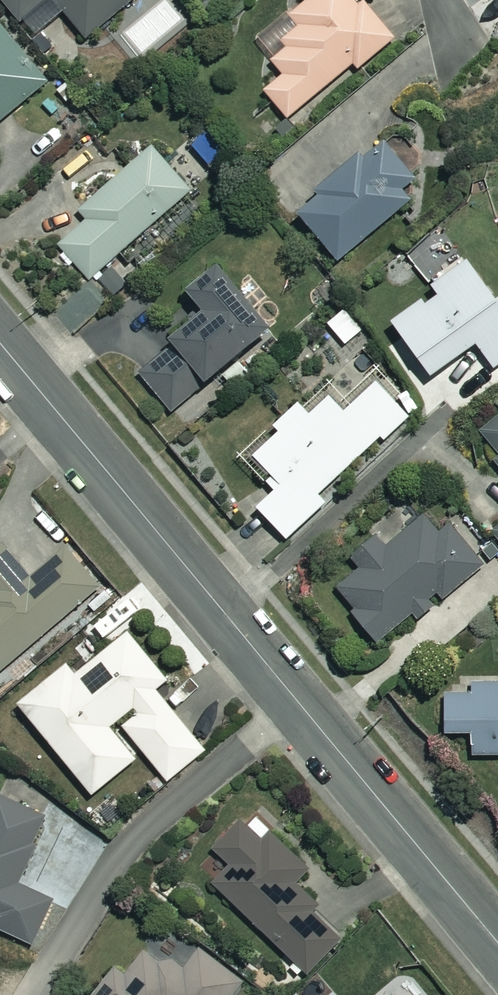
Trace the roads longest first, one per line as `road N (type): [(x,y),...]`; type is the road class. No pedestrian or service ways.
road 1 (residential): [(497,942),(0,346)]

